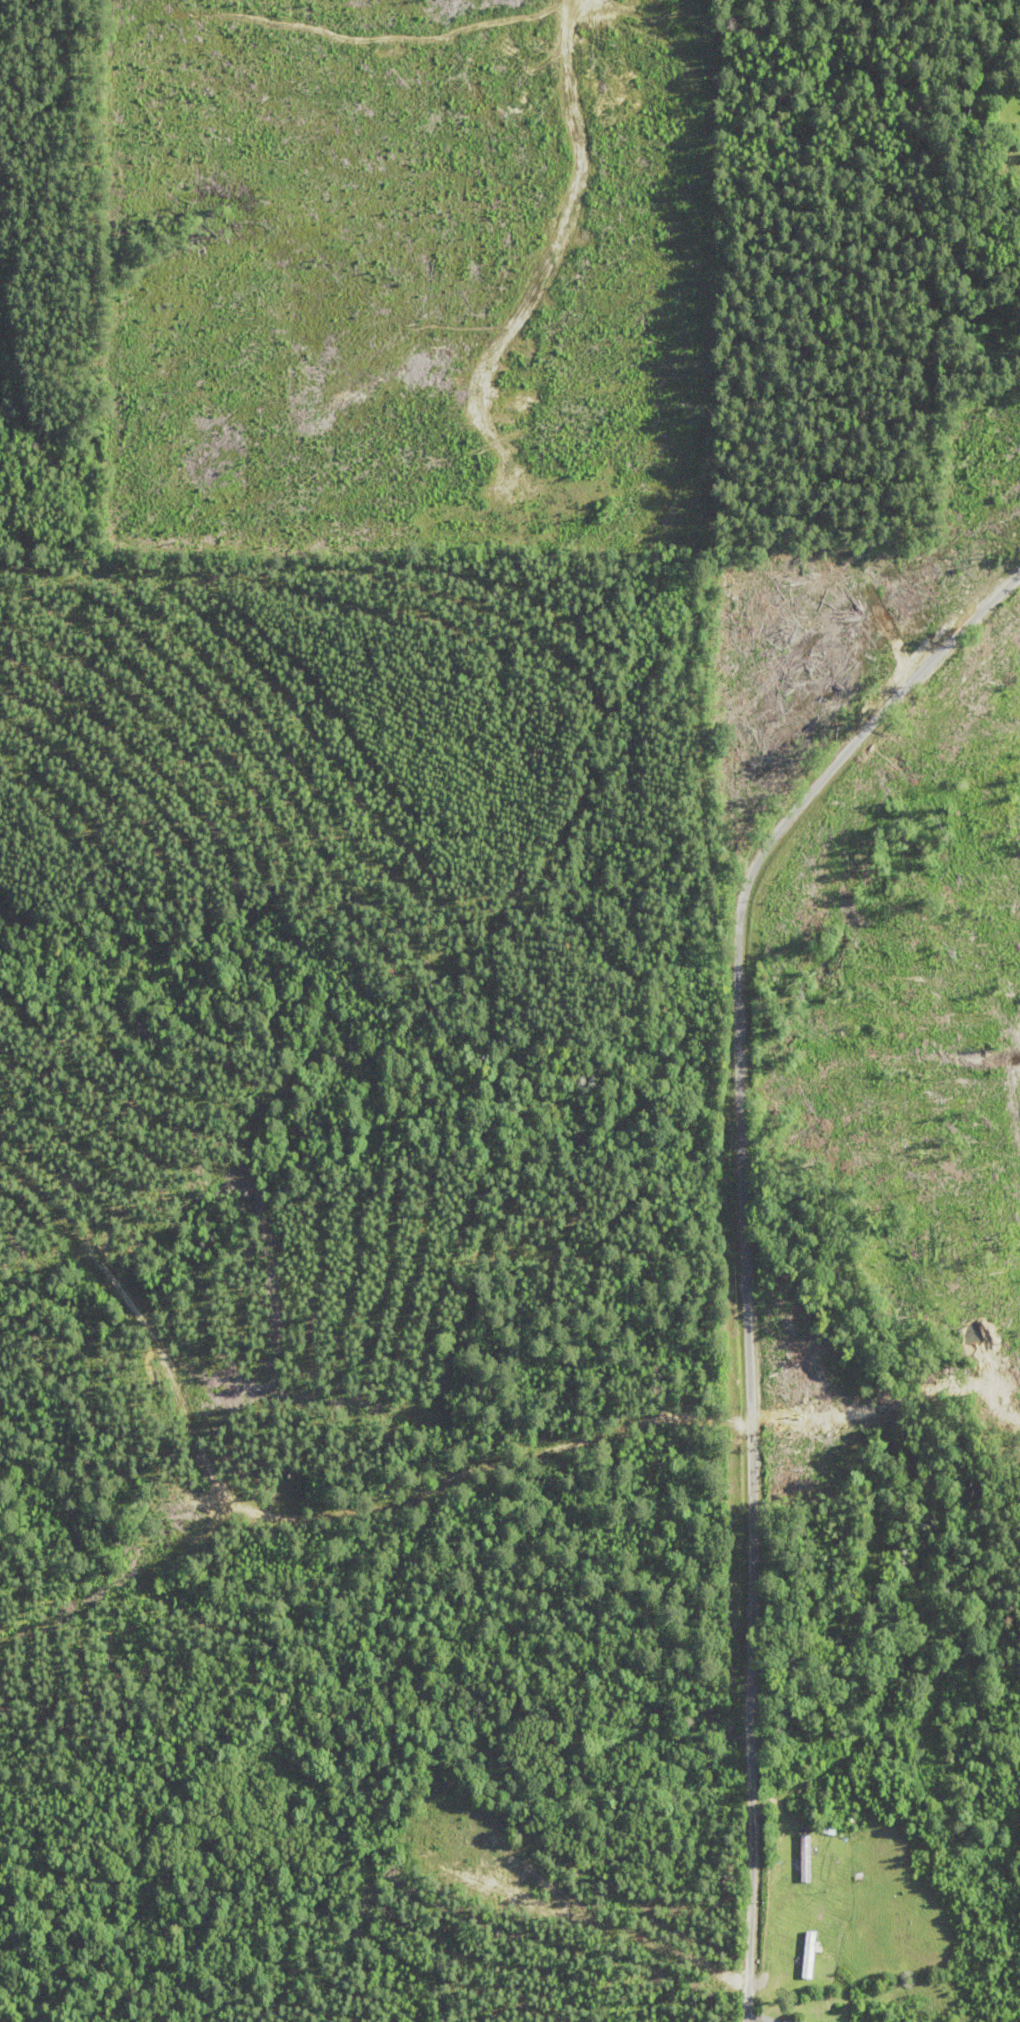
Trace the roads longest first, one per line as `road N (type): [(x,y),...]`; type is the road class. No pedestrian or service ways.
road 1 (residential): [(749,2021),(749,946),(764,891),(814,815),(1019,582)]

